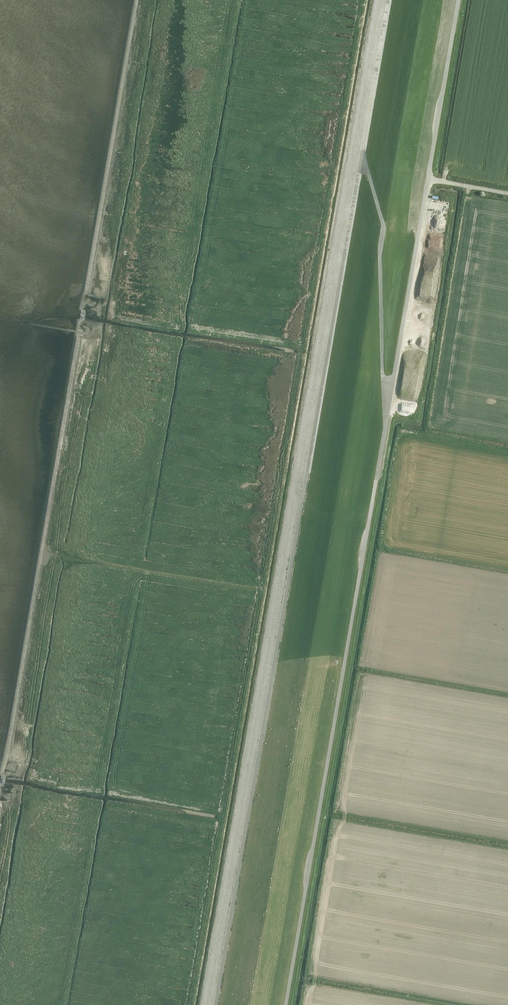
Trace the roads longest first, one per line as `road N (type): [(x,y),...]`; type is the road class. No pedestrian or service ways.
road 1 (track): [(286,1004),(458,0)]
road 2 (track): [(387,0),(220,1004)]
road 3 (track): [(309,483),(341,433),(413,250)]
road 4 (track): [(265,590),(41,555)]

